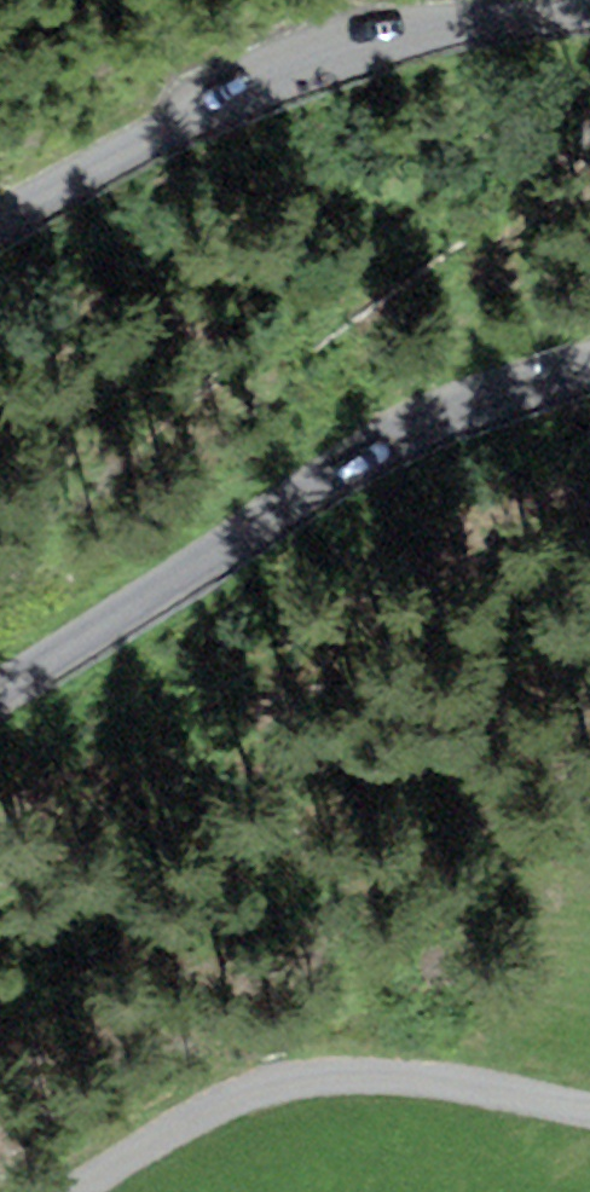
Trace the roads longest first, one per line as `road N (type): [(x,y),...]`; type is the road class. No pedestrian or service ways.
road 1 (tertiary): [(589,420),(0,719)]
road 2 (unclassified): [(589,11),(330,54),(0,218)]
road 3 (track): [(589,1110),(363,1066),(229,1091),(56,1191)]

